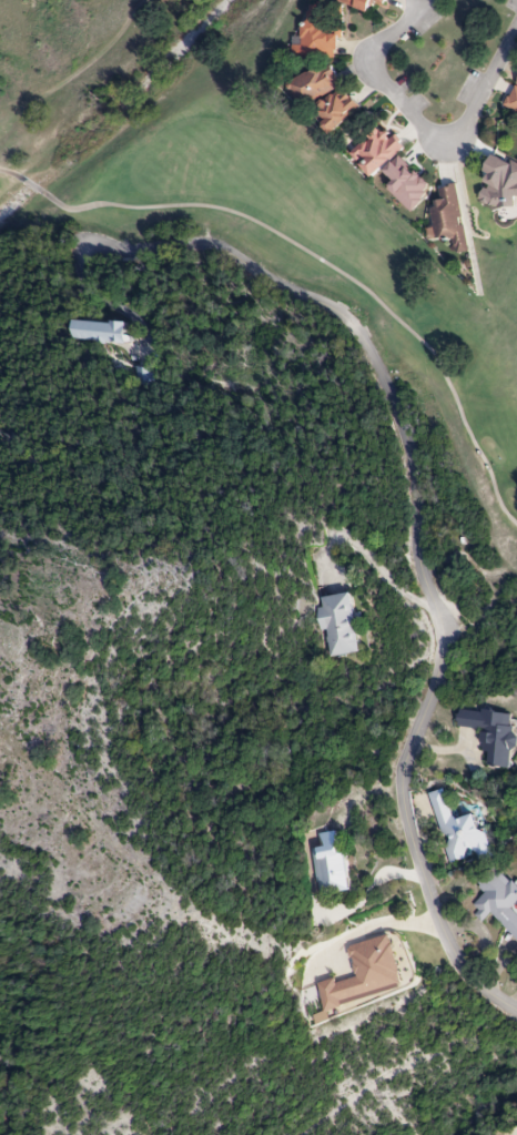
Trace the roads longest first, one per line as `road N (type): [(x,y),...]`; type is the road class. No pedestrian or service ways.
road 1 (residential): [(90,253),(220,249),(346,318),(367,348),(413,463),(413,553),(442,635),(407,750),(403,817),(447,947),(485,994),(516,1012)]
road 2 (residential): [(433,0),(369,59),(429,139),(453,144),(516,30)]

